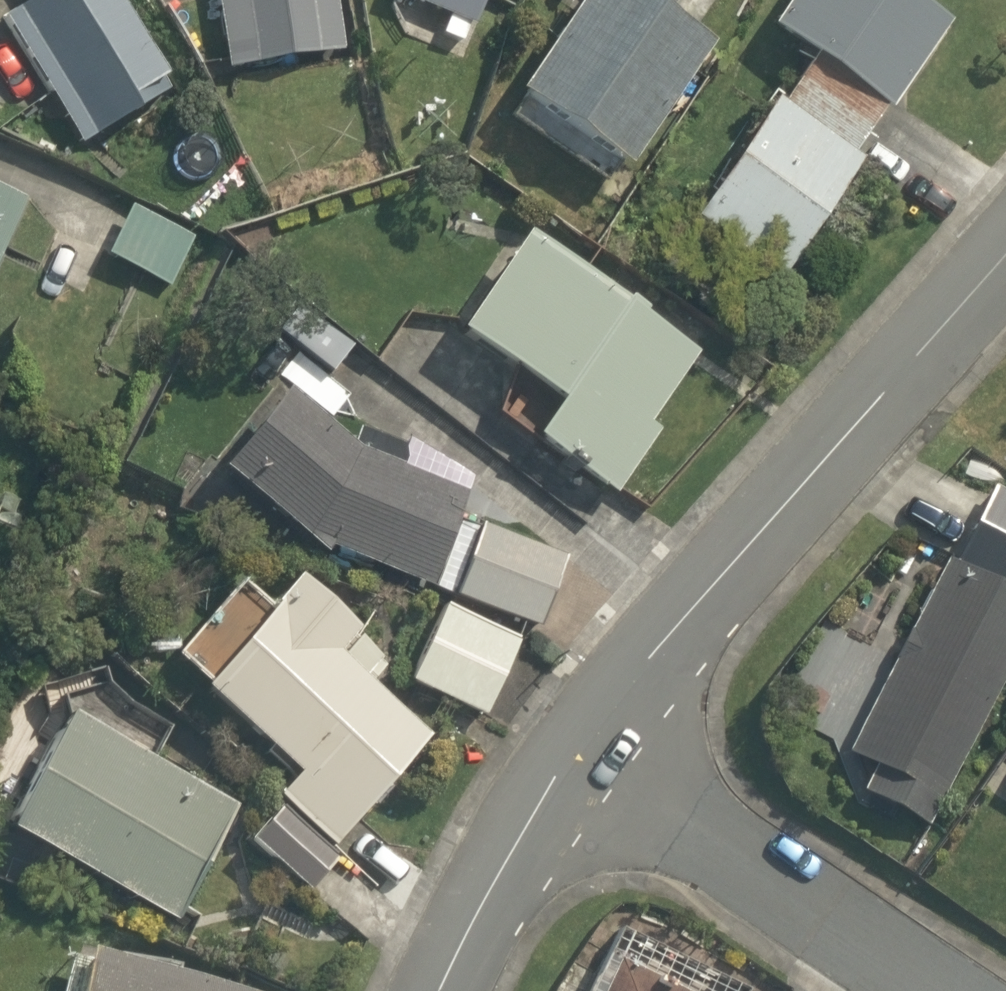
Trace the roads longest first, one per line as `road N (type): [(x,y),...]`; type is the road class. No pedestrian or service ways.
road 1 (residential): [(576,745),(1005,249)]
road 2 (residential): [(942,990),(576,745)]
road 3 (residential): [(443,990),(472,918),(576,745)]

